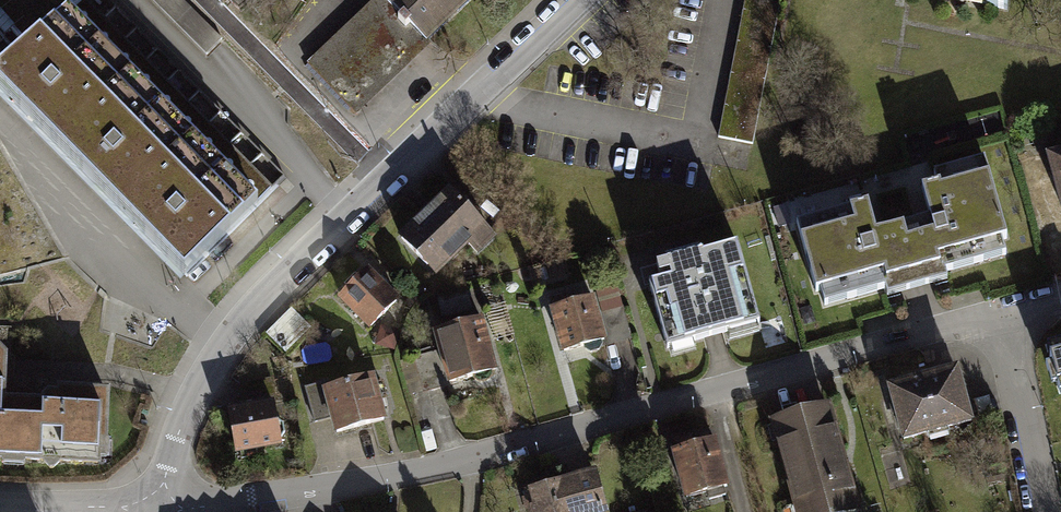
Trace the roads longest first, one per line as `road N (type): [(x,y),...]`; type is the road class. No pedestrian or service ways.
road 1 (residential): [(248,498),(427,470),(999,312)]
road 2 (residential): [(153,511),(168,449),(223,340),(578,0)]
road 3 (residential): [(999,312),(1039,511)]
road 4 (residential): [(0,507),(153,511)]

